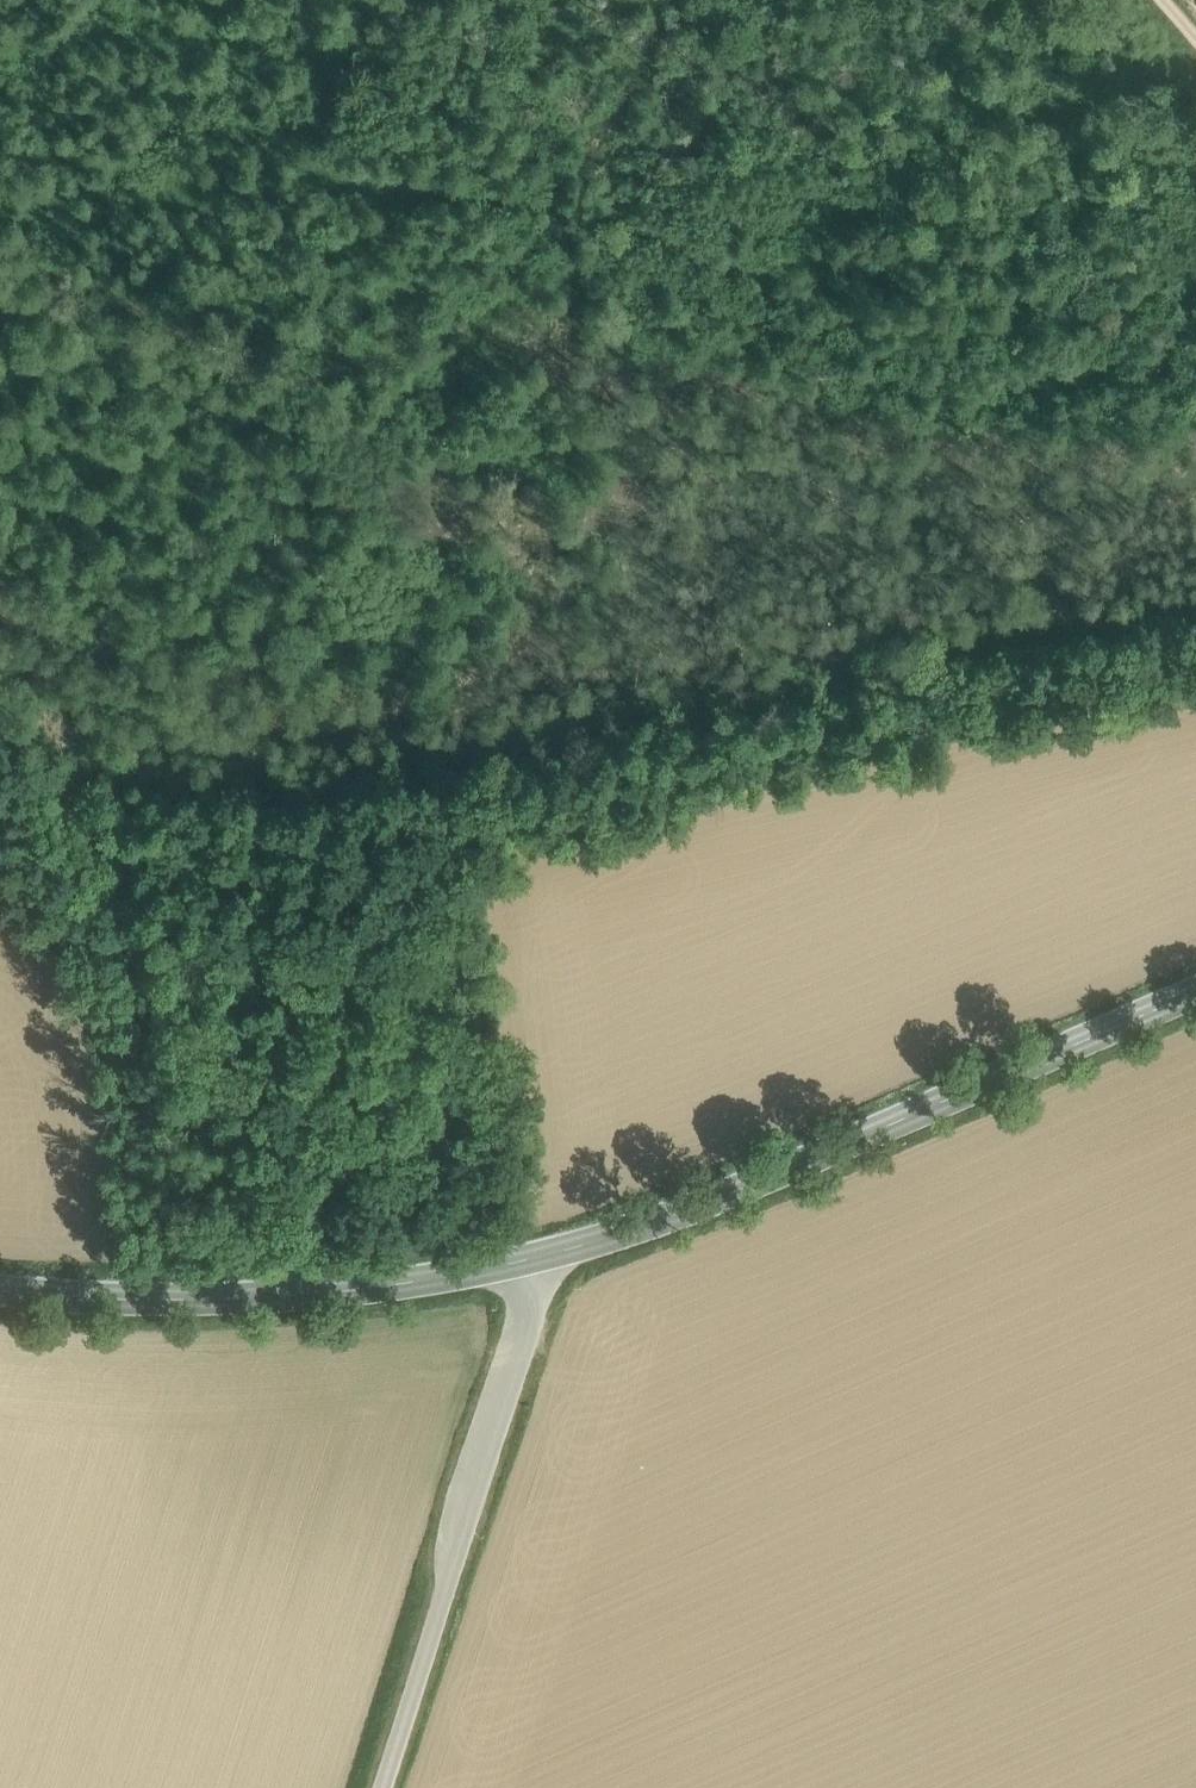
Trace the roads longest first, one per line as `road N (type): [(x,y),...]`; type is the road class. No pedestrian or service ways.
road 1 (secondary): [(0,1288),(197,1297),(314,1290),(541,1259),(756,1181),(1195,991)]
road 2 (track): [(541,1259),(542,1316),(389,1787)]

